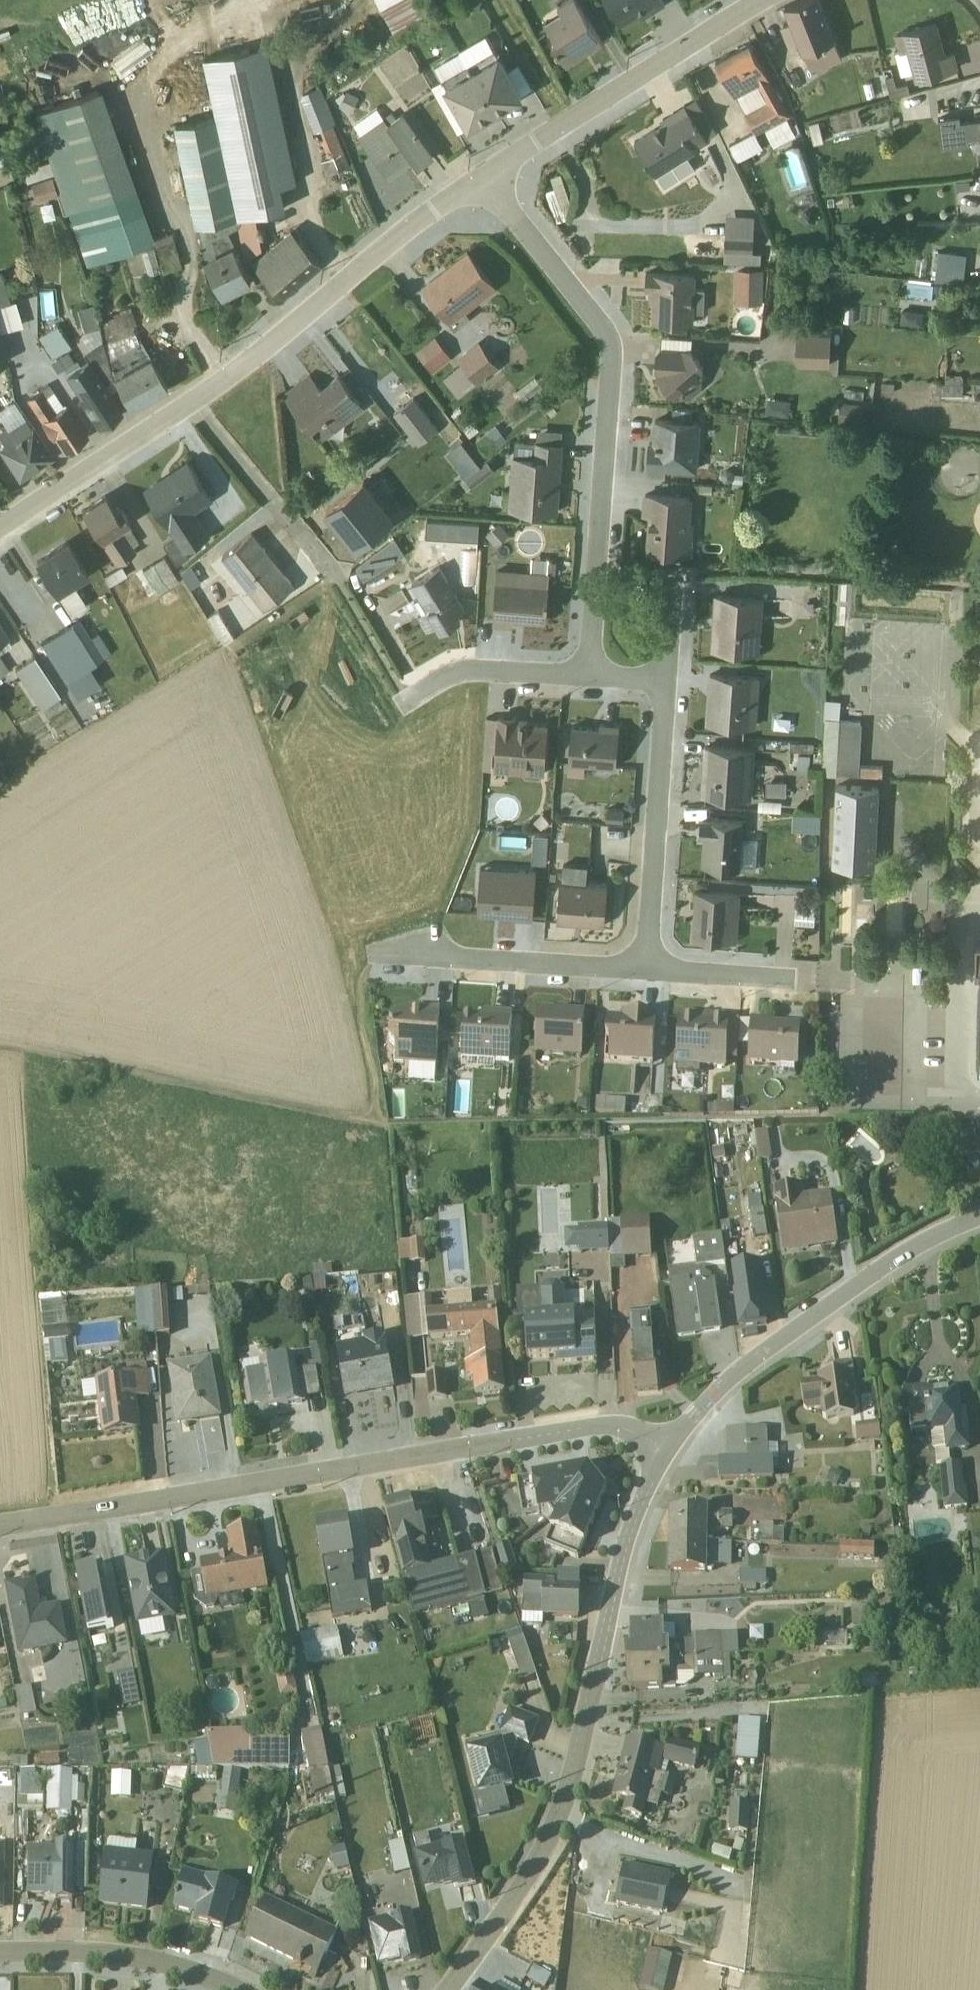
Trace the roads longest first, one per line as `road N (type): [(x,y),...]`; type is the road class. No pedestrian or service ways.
road 1 (unclassified): [(0,1521),(593,1427),(628,1430),(665,1448)]
road 2 (unclassified): [(484,175),(192,401),(0,527)]
road 3 (unclassified): [(665,1448),(624,1544),(570,1780),(534,1870),(446,1989)]
road 4 (unclassified): [(484,175),(610,344),(590,675)]
road 5 (residential): [(665,1448),(758,1355),(893,1259),(979,1215)]
road 6 (unclassified): [(755,0),(484,175)]
road 7 (unclassified): [(667,680),(647,970)]
road 8 (unclassified): [(647,970),(388,953)]
road 9 (unclassified): [(237,1989),(202,1973),(95,1951),(0,1952)]
road 10 (track): [(329,568),(192,401)]
road 11 (unclassified): [(406,700),(448,674),(473,670),(590,675)]
road 12 (unclassified): [(815,980),(647,970)]

